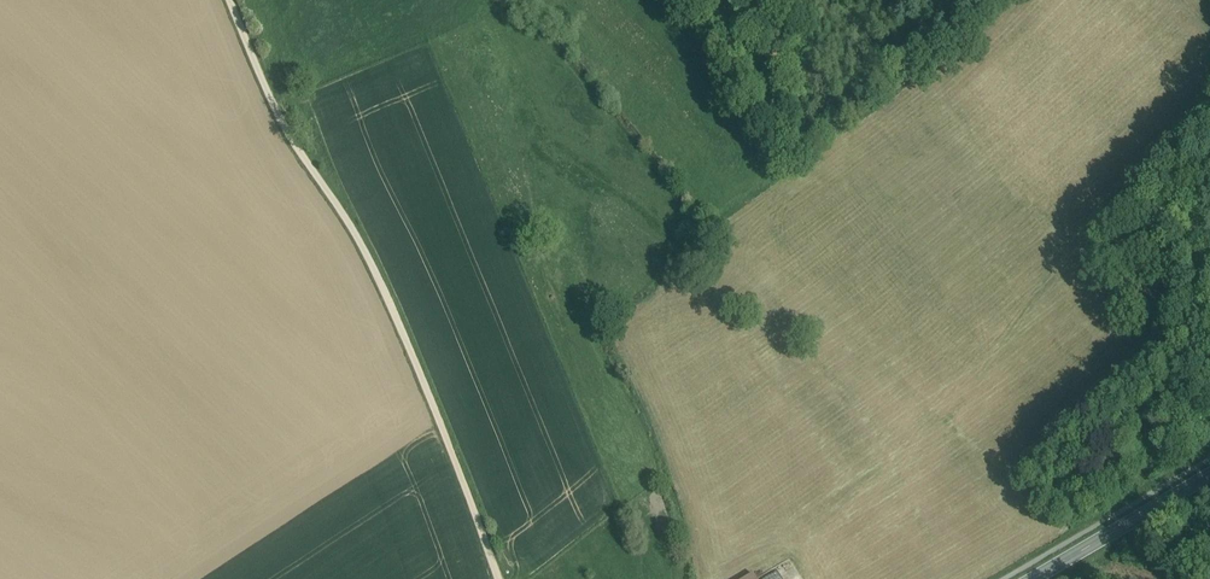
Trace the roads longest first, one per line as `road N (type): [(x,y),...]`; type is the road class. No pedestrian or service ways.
road 1 (track): [(234,0),(295,136),(373,259),(504,578)]
road 2 (secondary): [(1047,578),(1209,483)]

